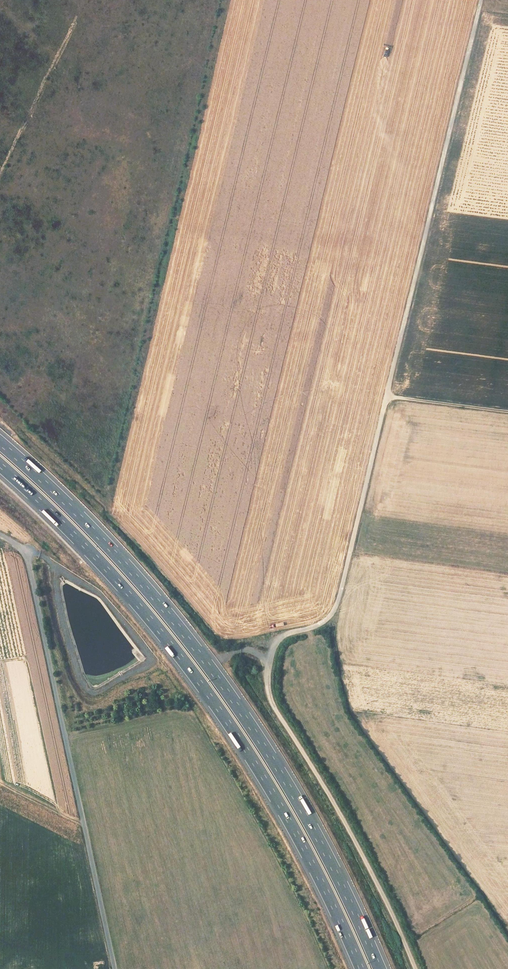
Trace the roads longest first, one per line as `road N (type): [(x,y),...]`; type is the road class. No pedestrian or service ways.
road 1 (track): [(415,968),(336,807),(276,710),(267,669),(282,637),(324,622),(340,596),(481,0)]
road 2 (motorway): [(379,968),(305,812),(214,672),(112,550),(0,443)]
road 3 (motorway): [(0,465),(98,559),(210,695),(304,845),(362,968)]
road 4 (unclassified): [(0,536),(28,563),(115,968)]
road 5 (track): [(387,396),(507,411)]

